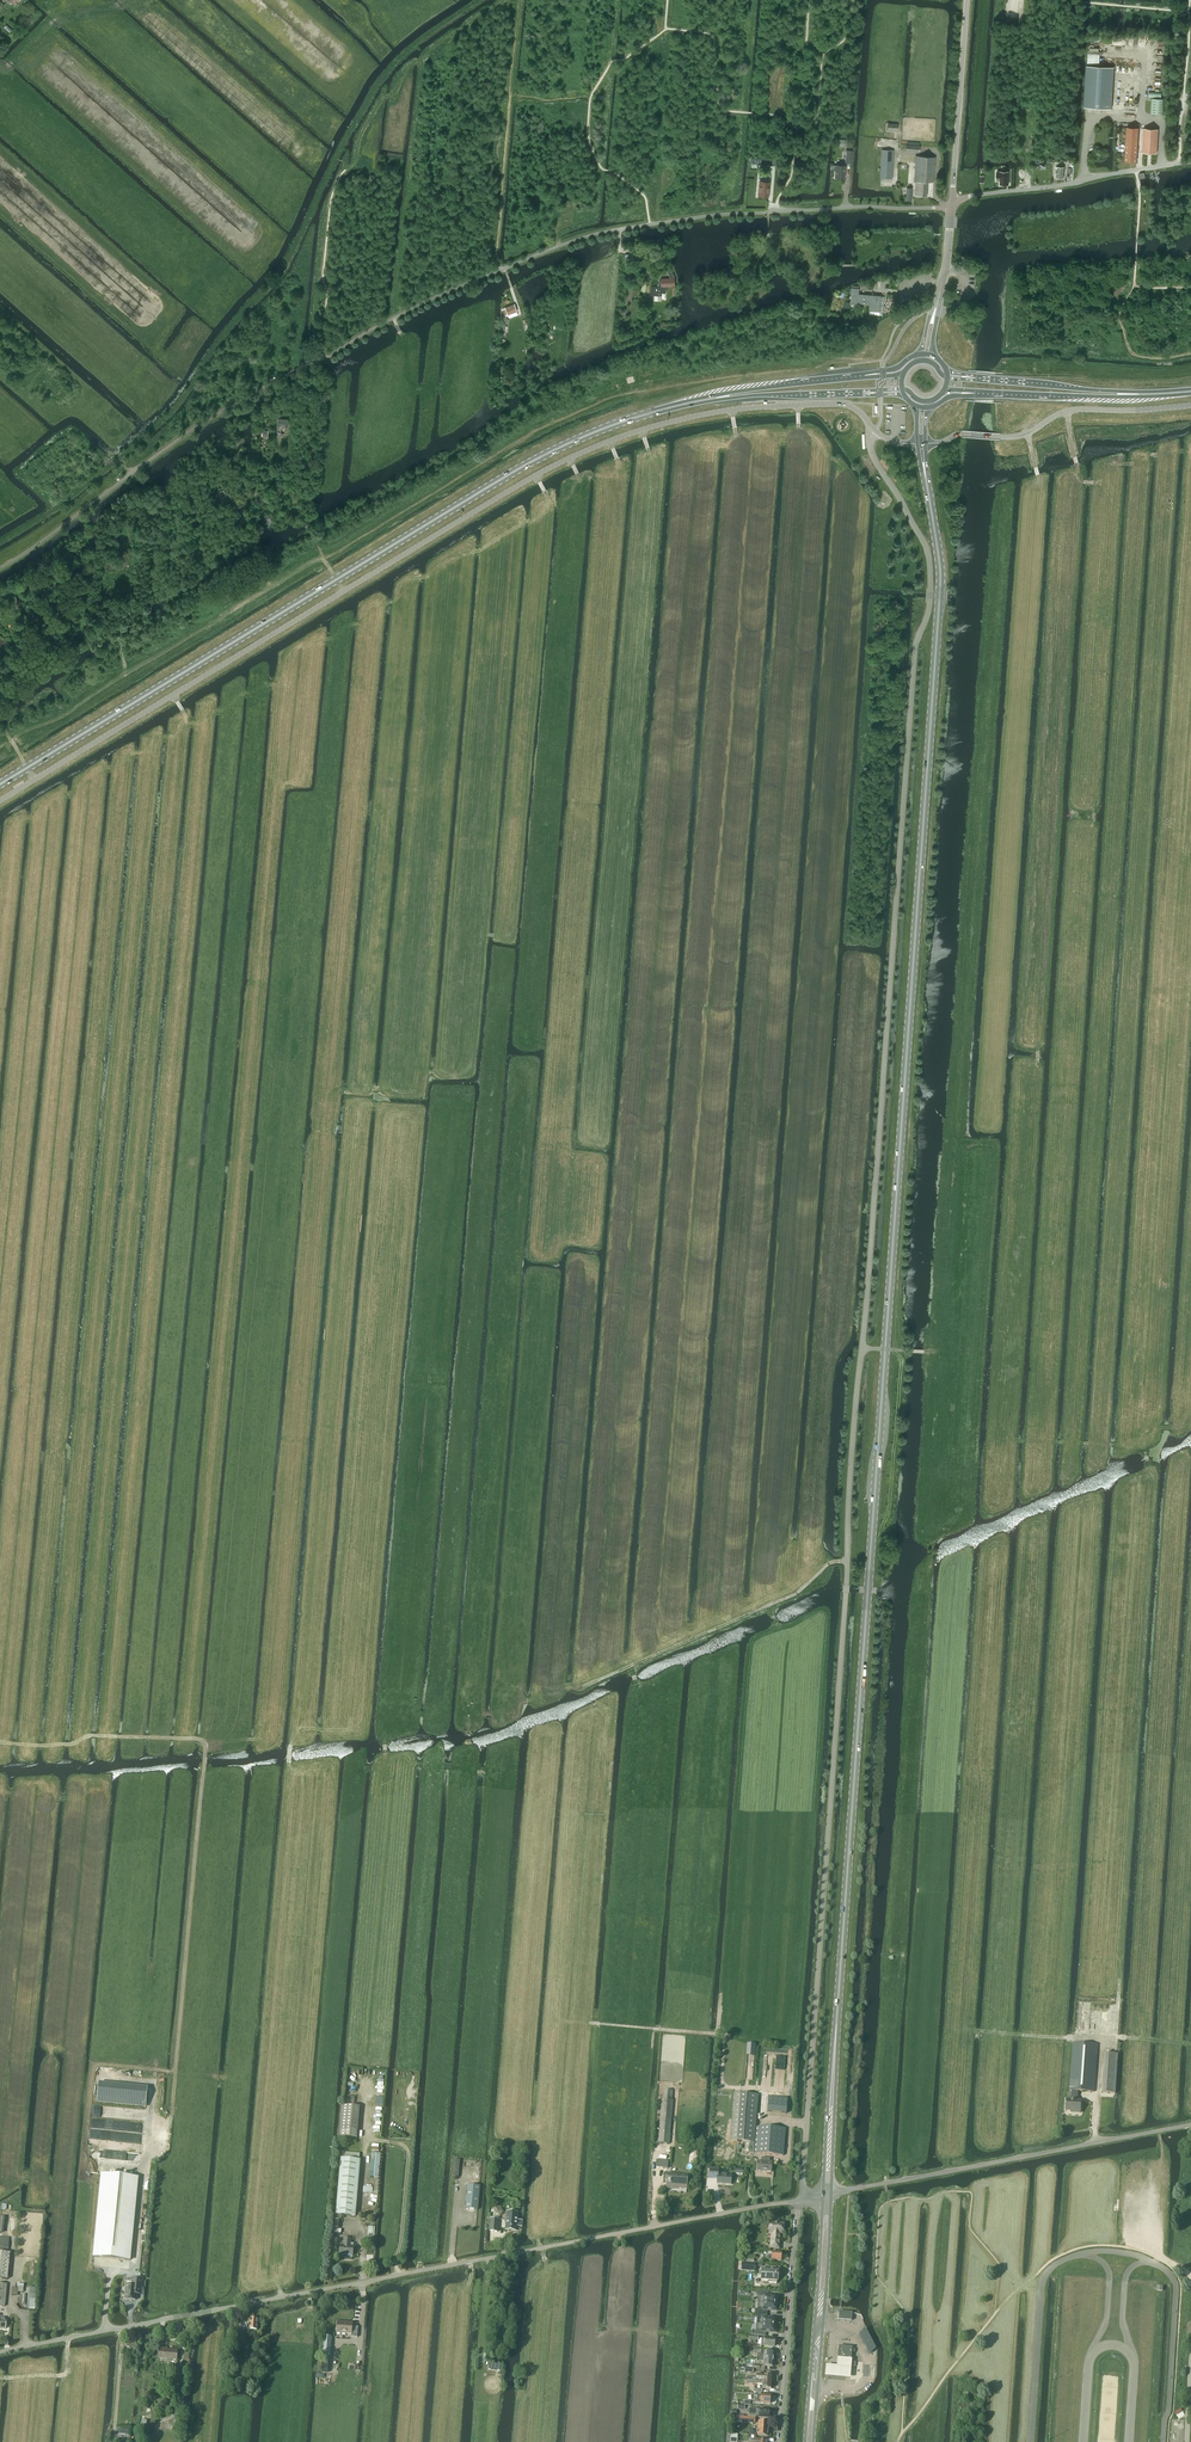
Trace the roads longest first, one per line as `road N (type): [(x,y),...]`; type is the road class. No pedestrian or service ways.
road 1 (unclassified): [(0,799),(570,457),(656,425),(764,407),(847,404),(875,430)]
road 2 (unclassified): [(862,1349),(915,646),(930,591),(927,548),(873,455),(875,430)]
road 3 (secondary): [(885,1349),(940,592),(921,444)]
road 4 (unclassified): [(799,2201),(862,1349)]
road 5 (primary): [(0,784),(527,464),(620,422),(714,398)]
road 6 (unclassified): [(0,2351),(799,2201)]
road 7 (secondary): [(831,2107),(885,1349)]
road 8 (track): [(0,1742),(49,1746),(88,1735),(202,1740),(174,2095),(168,2129),(153,2137)]
road 9 (track): [(1111,2036),(1153,1484),(1142,1444)]
road 10 (unclassified): [(831,2193),(1190,2124)]
road 11 (track): [(630,1665),(501,1713),(471,1715),(462,1847)]
road 12 (track): [(847,1560),(796,1594),(630,1665),(636,1696)]
road 13 (track): [(520,0),(498,247),(503,267)]
road 14 (track): [(365,2059),(366,2137),(409,2145),(400,2273)]
road 15 (secondary): [(814,2441),(831,2193)]
road 16 (track): [(574,2022),(726,2035),(723,2087),(765,2091)]
road 17 (secondary): [(823,2195),(805,2441)]
road 18 (unclassified): [(778,2441),(799,2201)]
road 19 (track): [(955,2029),(1190,2042)]
road 20 (track): [(1004,1423),(1003,1436),(1016,1440),(1142,1444),(1154,1426),(1171,1427),(1190,1412)]
road 21 (unclassified): [(951,202),(739,212)]
road 22 (unclassified): [(1190,406),(1068,411),(1027,433),(990,435)]
road 23 (tertiary): [(951,202),(967,0)]
road 24 (unclassified): [(1136,170),(951,202)]
road 25 (primary): [(968,393),(1128,394)]
road 26 (primary): [(1128,394),(969,377)]
road 27 (track): [(584,2326),(673,2335),(677,2371),(706,2372)]
road 28 (primary): [(863,376),(714,398)]
road 29 (primary): [(714,398),(862,392)]
road 30 (track): [(432,2136),(422,2269)]
road 31 (track): [(1068,483),(1095,483),(1109,466),(1141,456),(1190,450)]
road 32 (track): [(335,420),(401,394),(401,335)]

